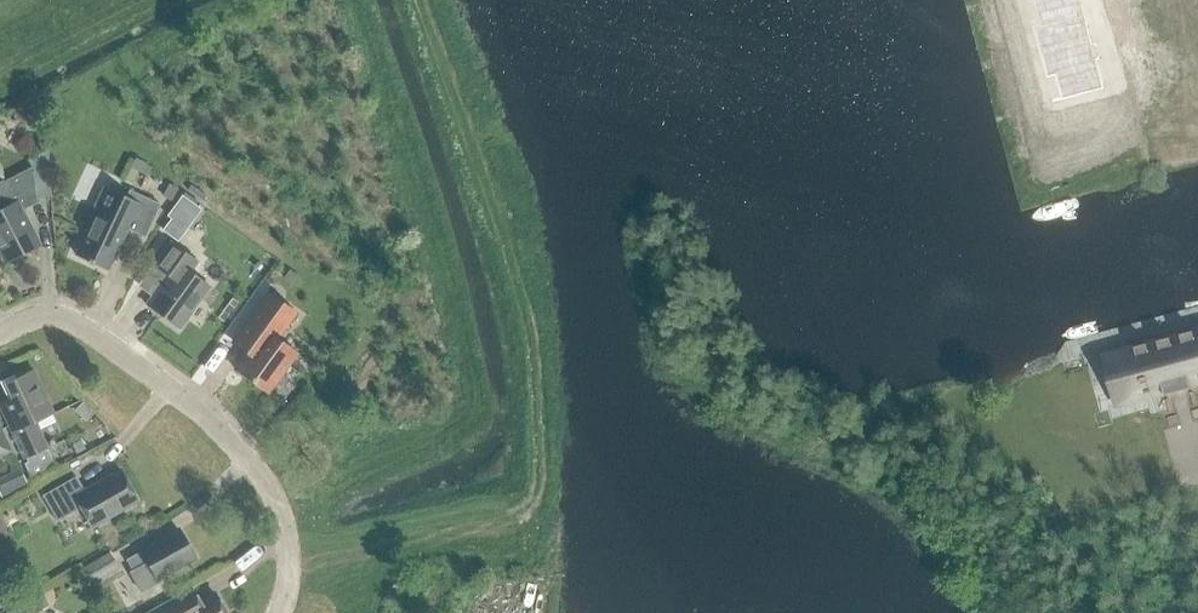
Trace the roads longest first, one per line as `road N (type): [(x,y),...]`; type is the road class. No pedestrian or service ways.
road 1 (residential): [(279,612),(290,562),(283,519),(228,438),(75,322),(40,315),(0,332)]

